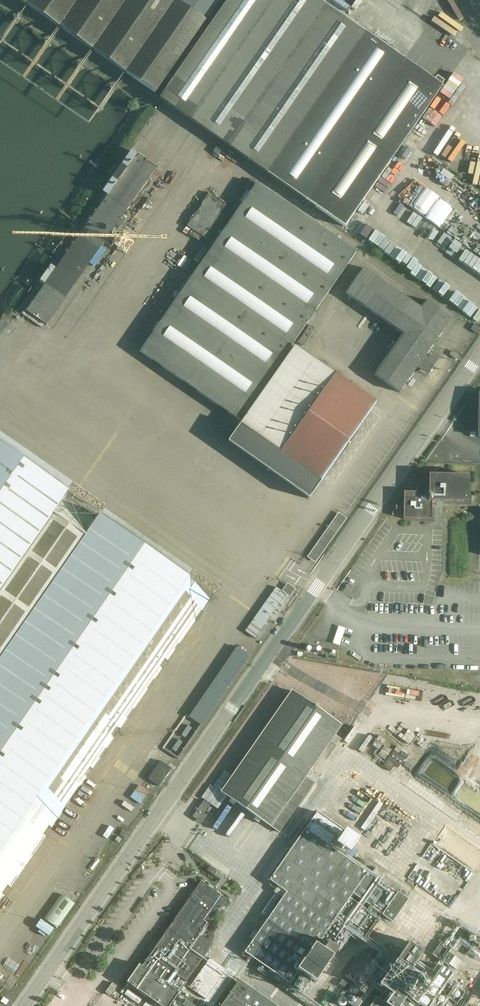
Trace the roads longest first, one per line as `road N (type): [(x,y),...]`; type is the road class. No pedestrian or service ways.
road 1 (unclassified): [(23,1005),(479,354)]

